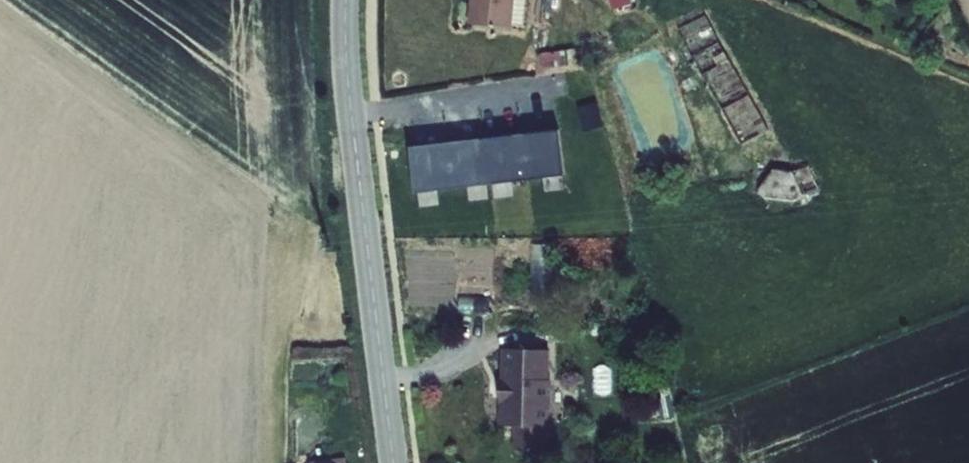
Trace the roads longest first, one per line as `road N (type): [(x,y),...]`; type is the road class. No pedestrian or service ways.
road 1 (tertiary): [(394,462),(346,0)]

